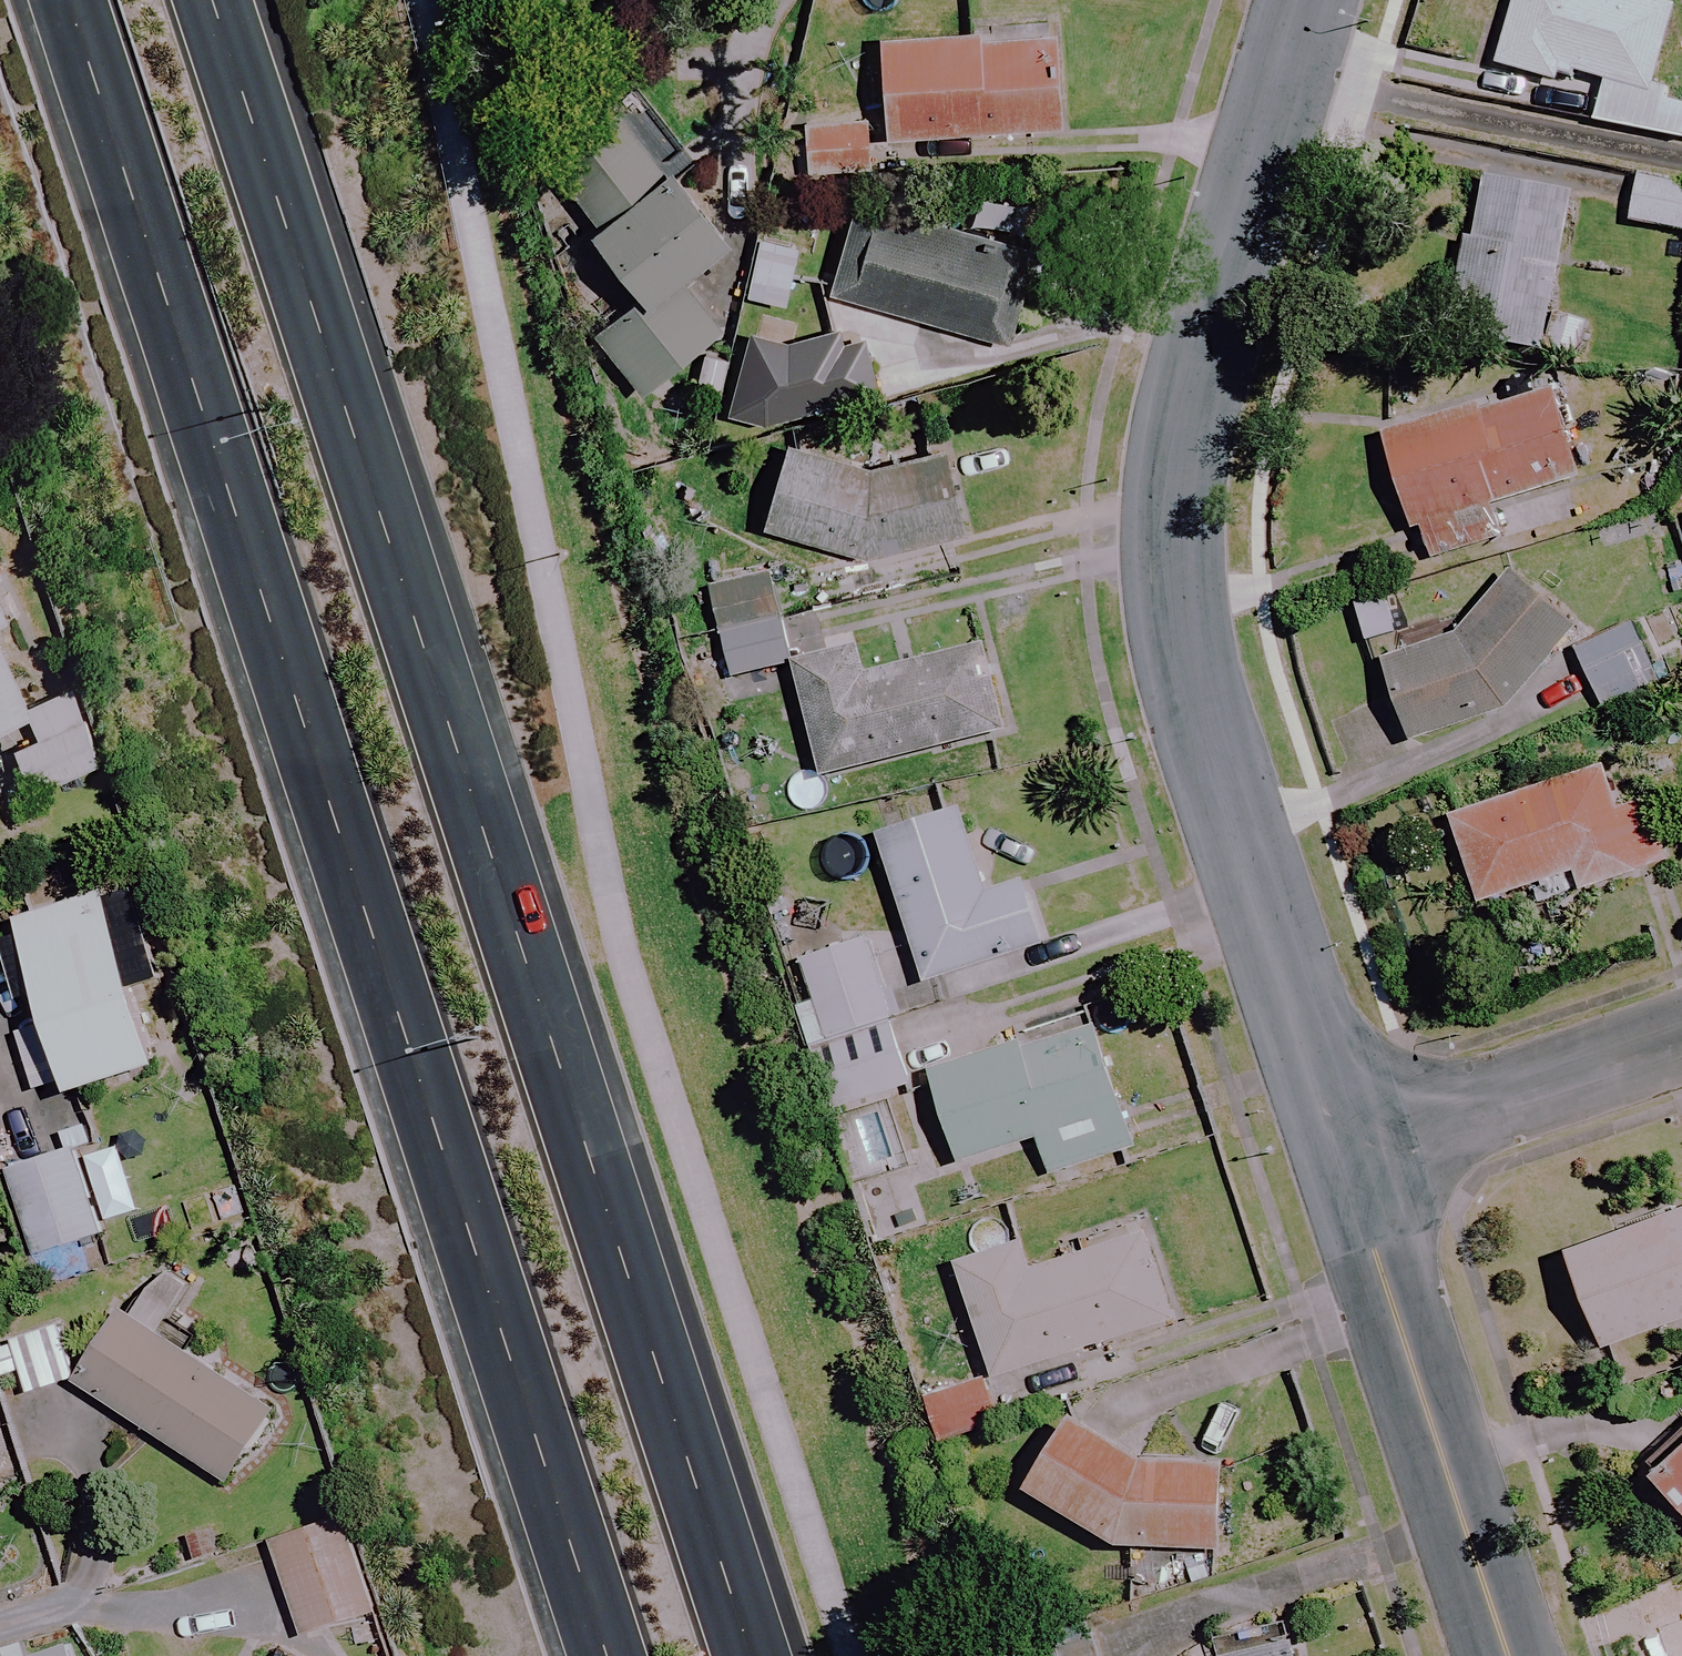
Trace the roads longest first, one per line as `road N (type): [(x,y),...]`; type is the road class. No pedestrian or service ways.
road 1 (primary): [(606,1655),(65,0)]
road 2 (primary): [(227,0),(765,1655)]
road 3 (residential): [(1344,1147),(1192,680),(1183,583),(1183,472),(1199,362),(1304,0)]
road 4 (residential): [(1510,1655),(1344,1147)]
road 5 (residential): [(1344,1147),(1681,1037)]

